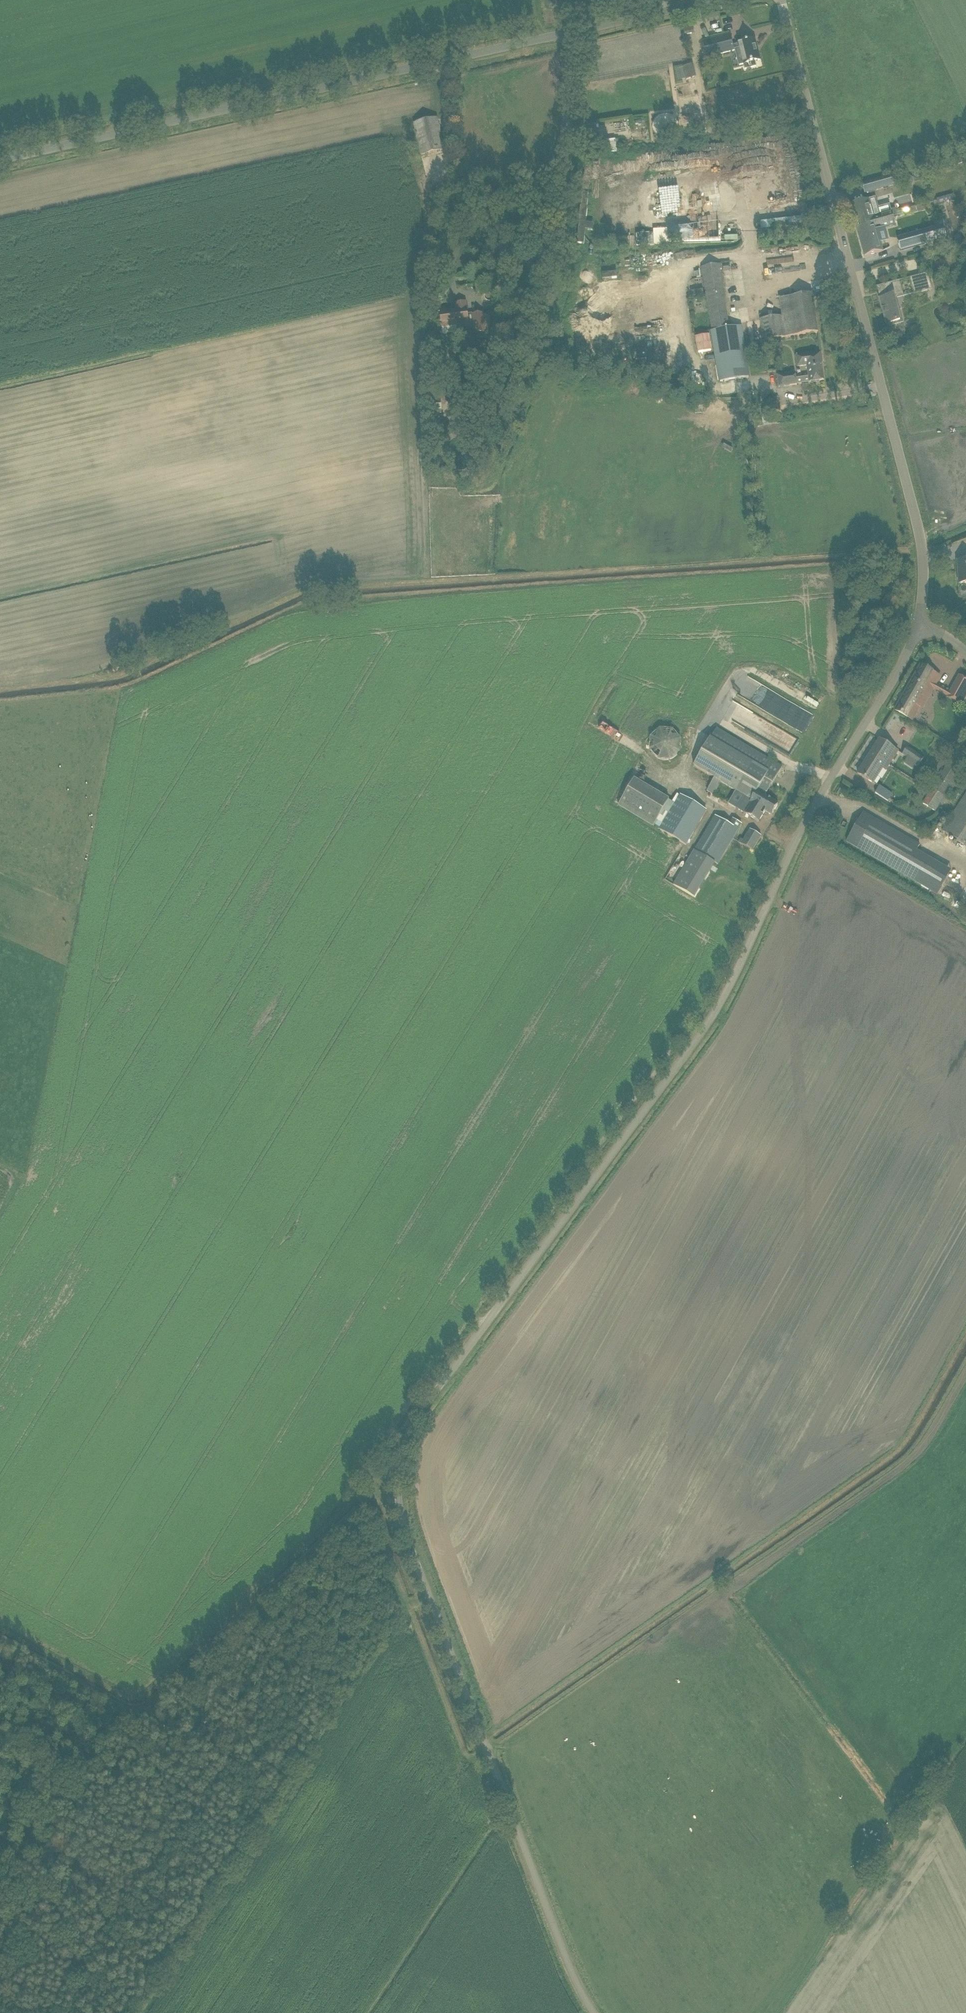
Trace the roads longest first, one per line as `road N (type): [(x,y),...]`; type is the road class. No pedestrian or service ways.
road 1 (unclassified): [(598,2012),(446,1662),(389,1511),(389,1471),(403,1437),(717,1017),(789,851),(920,621)]
road 2 (unclassified): [(0,160),(707,0)]
road 3 (unclassified): [(920,621),(919,528),(784,0)]

